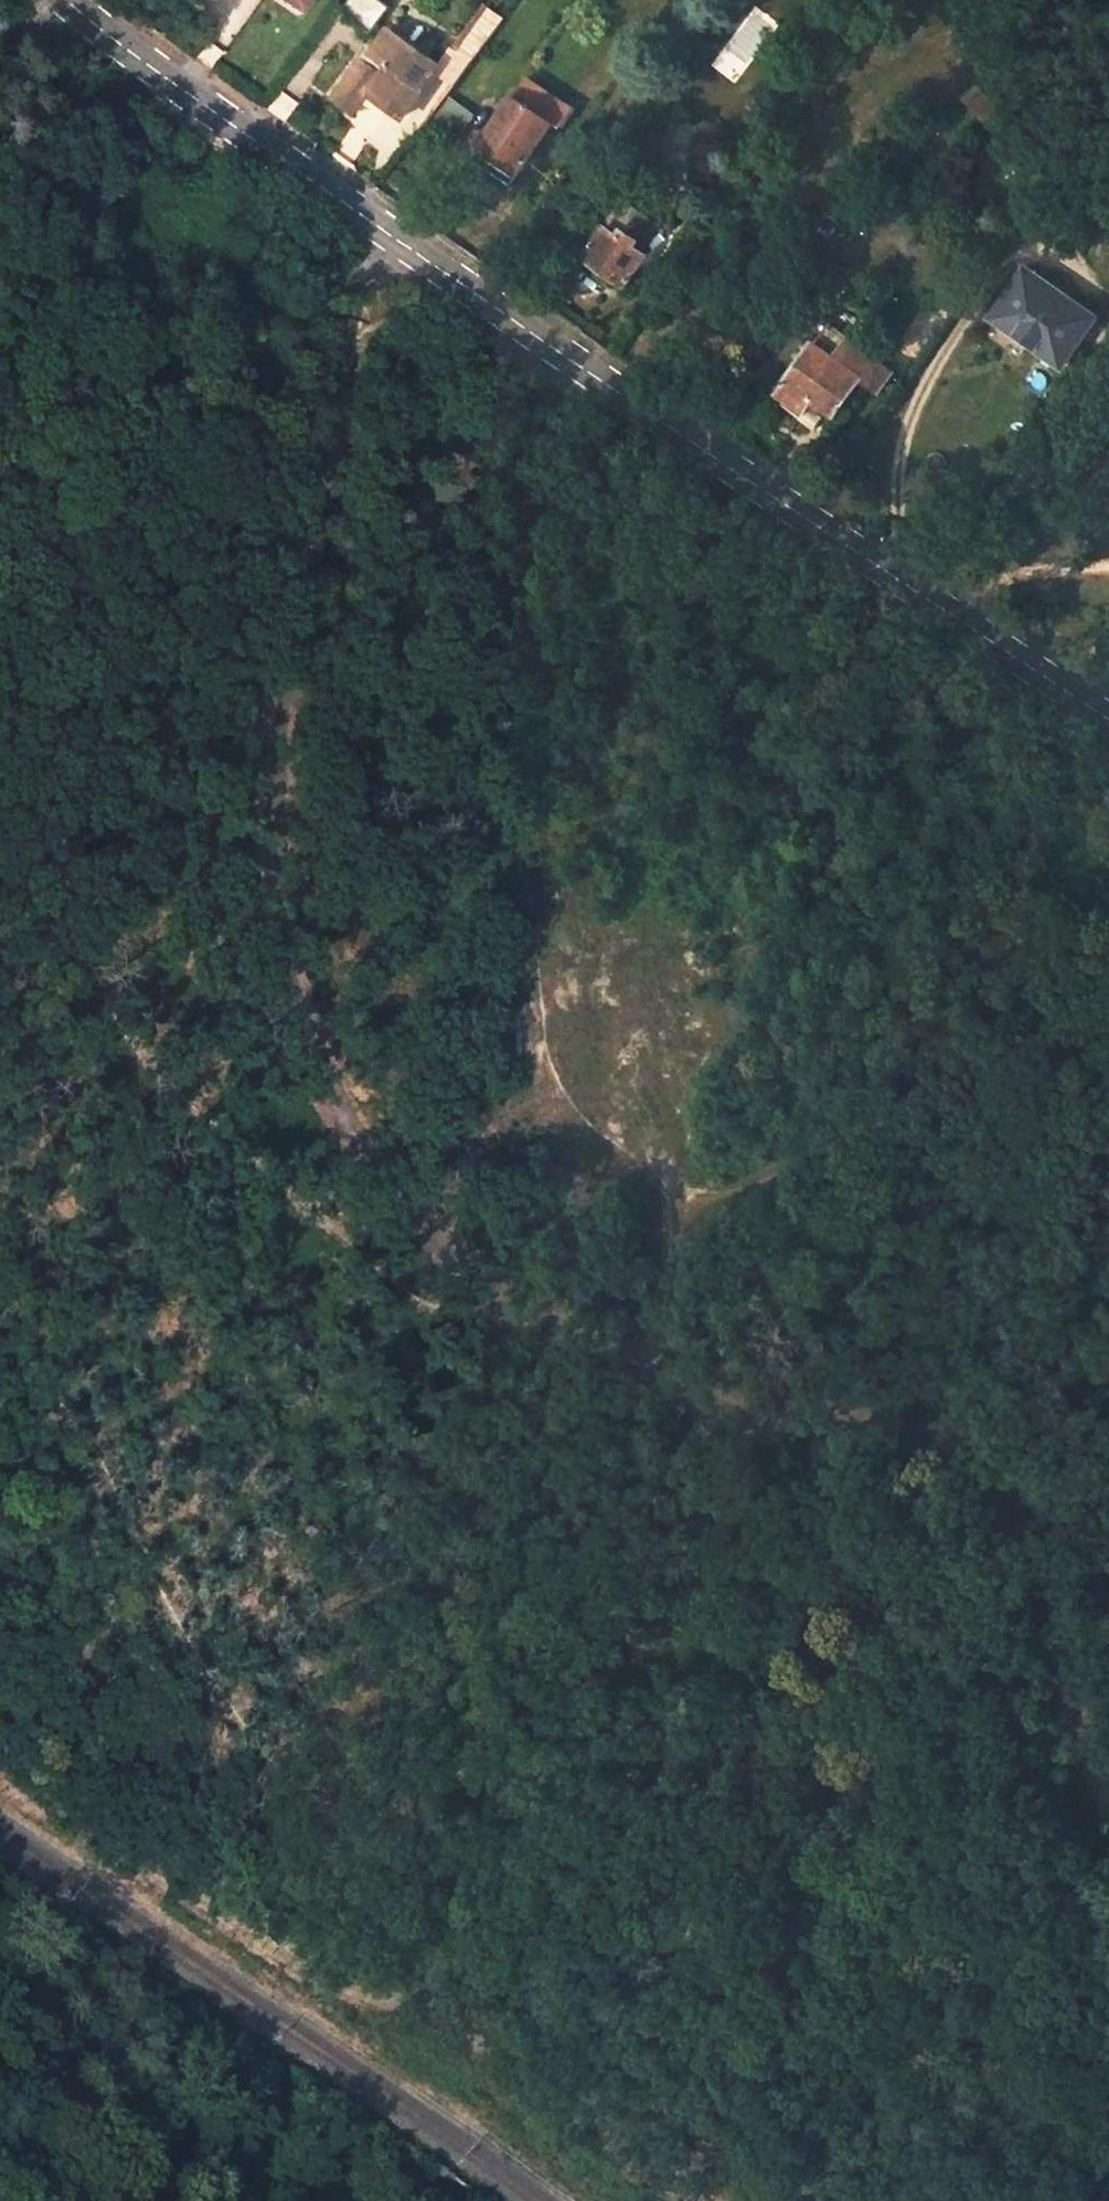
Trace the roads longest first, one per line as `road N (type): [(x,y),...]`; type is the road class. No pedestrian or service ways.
road 1 (track): [(1108,1806),(1084,1766),(1062,1689),(1043,1565),(1018,1516),(979,1474),(919,1432),(728,1403),(517,1301),(376,1172),(331,1096),(275,911),(274,796),(289,594),(307,501),(347,393),(386,205)]
road 2 (track): [(0,1327),(58,1375),(93,1428),(168,1618),(276,1782),(320,1813),(361,1824),(472,1775),(516,1772),(558,1783),(666,1907),(707,1933),(738,1925),(823,1836),(863,1774),(912,1728),(966,1698),(1062,1689)]
road 3 (tertiary): [(1108,719),(383,230),(72,0)]
road 4 (track): [(517,1301),(440,1297),(254,1160),(159,1062),(88,954),(38,761),(48,522),(31,477),(0,453)]
road 5 (track): [(687,2200),(237,1935),(0,1773)]
road 6 (track): [(646,1364),(679,1220),(840,1133),(952,1106),(1108,1120)]

